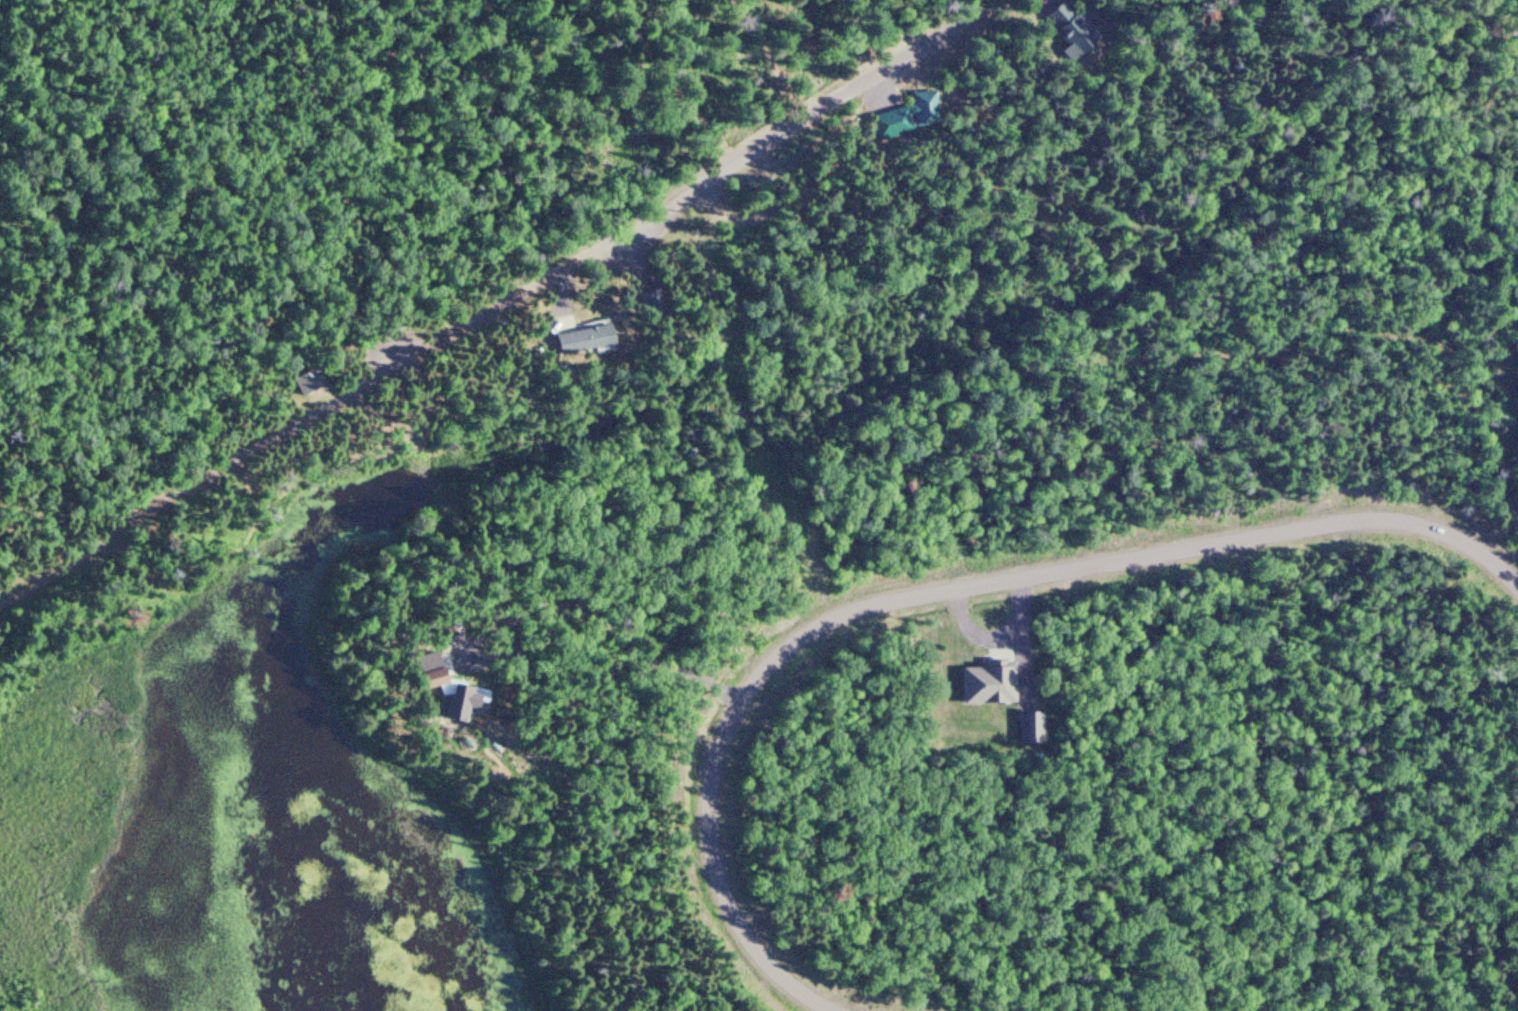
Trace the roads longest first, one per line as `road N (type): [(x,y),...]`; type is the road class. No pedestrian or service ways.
road 1 (residential): [(833,1010),(753,953),(715,880),(707,834),(718,743),(745,696),(805,637),(850,612),(918,594),(1371,516),(1441,527),(1466,541),(1517,601)]
road 2 (residential): [(0,598),(558,272),(990,0)]

